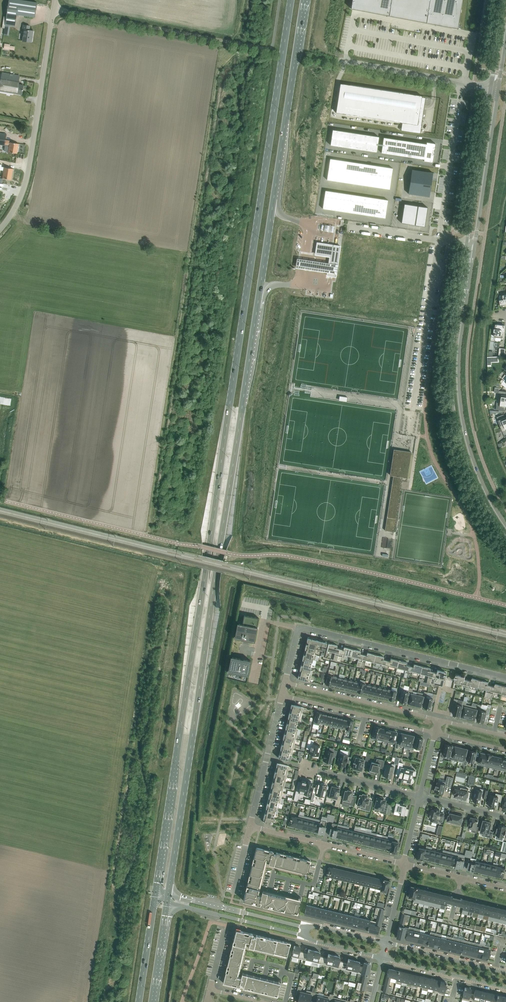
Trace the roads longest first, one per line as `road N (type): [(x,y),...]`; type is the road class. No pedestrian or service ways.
road 1 (primary): [(291,0),(155,895)]
road 2 (primary): [(169,893),(304,0)]
road 3 (tertiary): [(467,243),(455,407),(472,480),(505,541)]
road 4 (tertiary): [(505,524),(477,472),(464,420),(461,345),(475,244)]
road 5 (residential): [(285,683),(298,628),(505,678)]
road 6 (unclassified): [(0,229),(26,183),(54,8)]
road 7 (unclassified): [(224,41),(54,8)]
road 8 (residential): [(281,696),(435,733)]
road 9 (tertiary): [(491,87),(467,243)]
road 10 (residential): [(250,826),(403,864)]
road 11 (residential): [(438,720),(285,683)]
road 12 (tertiary): [(475,244),(498,89)]
road 13 (unclassified): [(338,60),(491,87)]
road 14 (tertiary): [(306,926),(169,893)]
road 15 (tertiary): [(167,904),(304,936)]
road 16 (residential): [(250,826),(281,696)]
road 17 (tertiary): [(383,958),(505,988)]
road 18 (tertiary): [(505,972),(386,943)]

